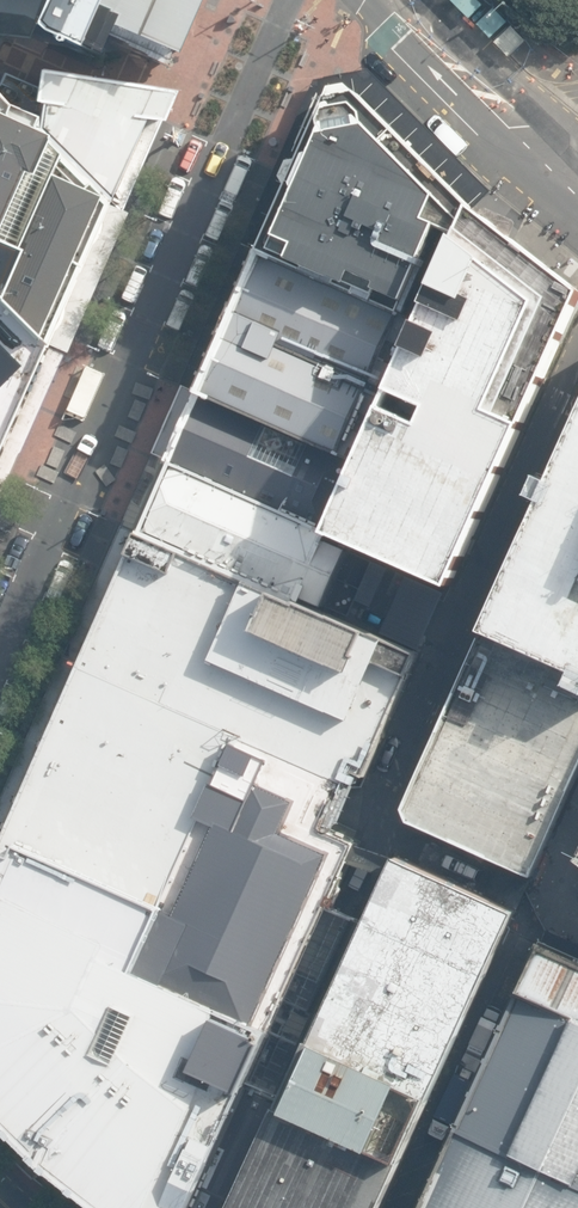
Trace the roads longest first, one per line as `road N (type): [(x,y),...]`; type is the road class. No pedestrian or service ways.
road 1 (residential): [(0,651),(292,0)]
road 2 (tertiary): [(384,0),(577,183)]

